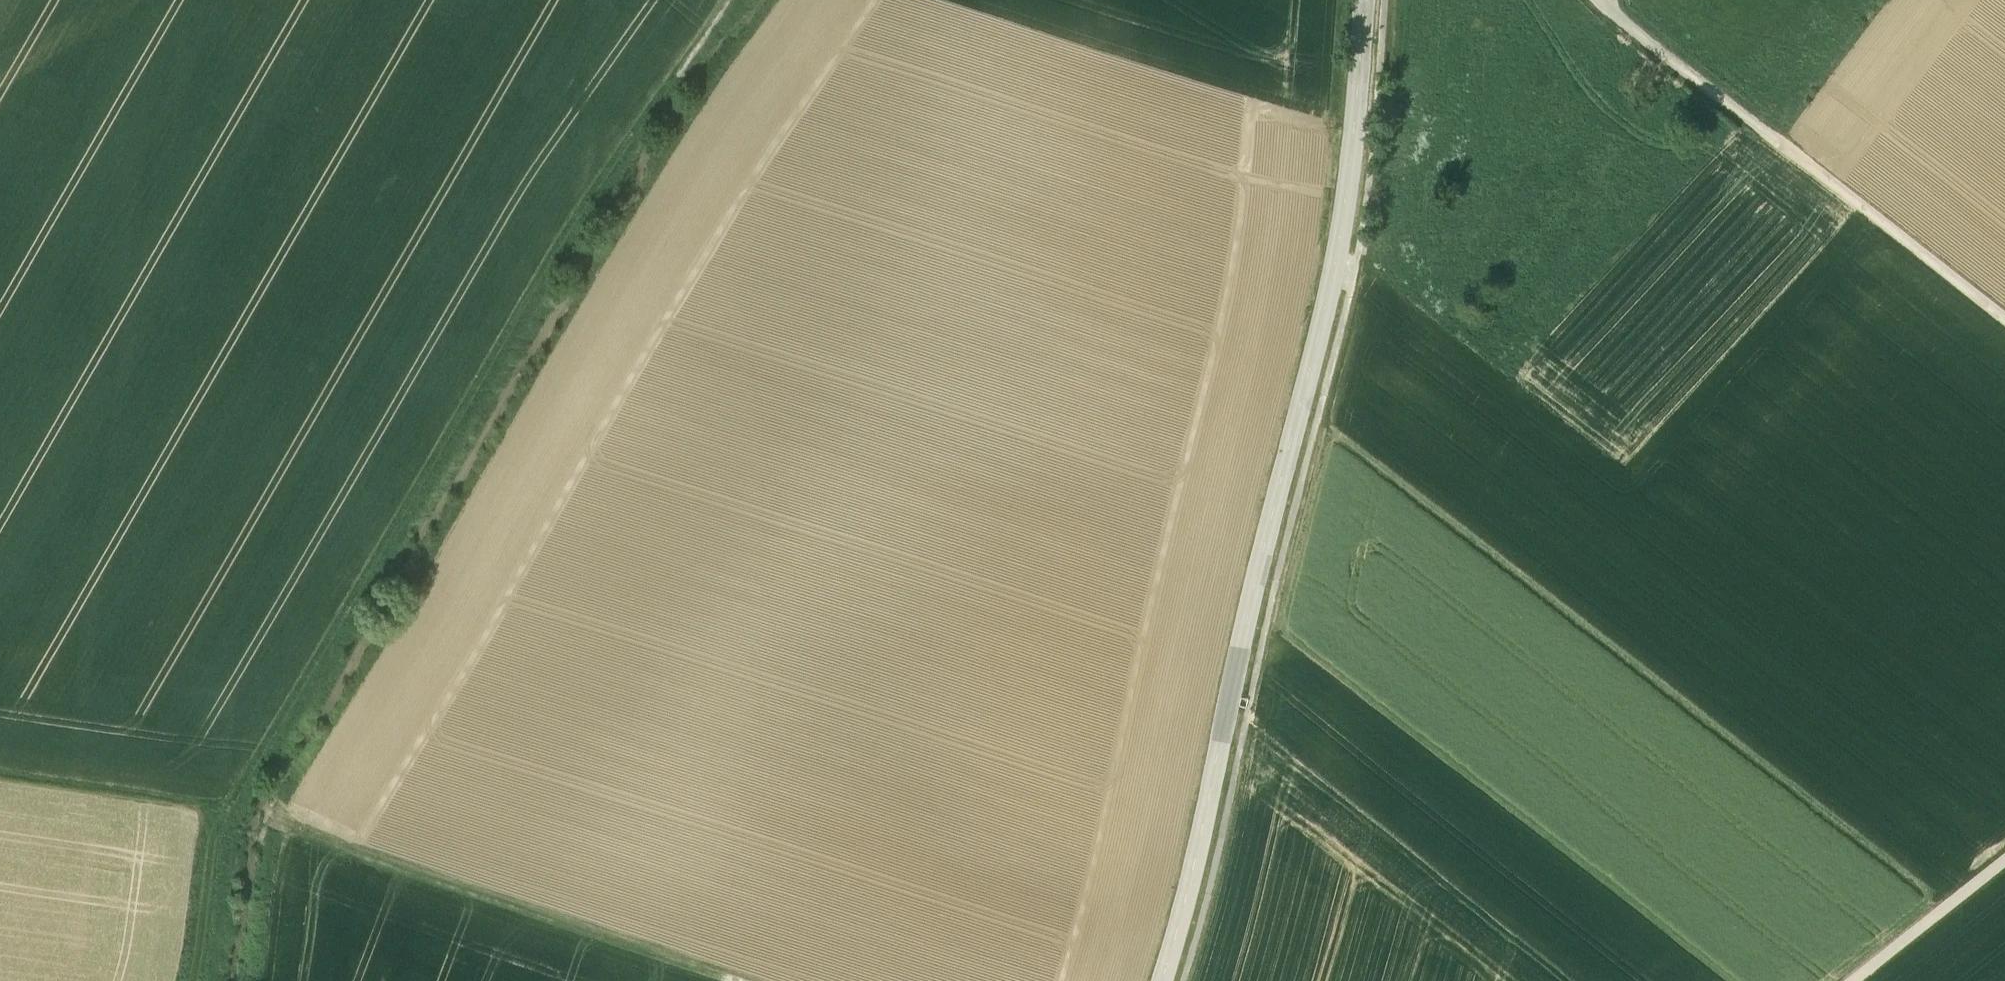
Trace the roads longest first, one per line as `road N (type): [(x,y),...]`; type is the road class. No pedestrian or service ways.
road 1 (unclassified): [(1164,980),(1324,316),(1359,106),(1366,0)]
road 2 (track): [(729,0),(570,227),(222,816)]
road 3 (track): [(2004,317),(1601,0)]
road 4 (track): [(284,826),(740,980)]
road 5 (track): [(208,980),(222,816),(129,798)]
road 6 (track): [(1855,980),(2004,862)]
road 7 (track): [(0,778),(129,798)]

